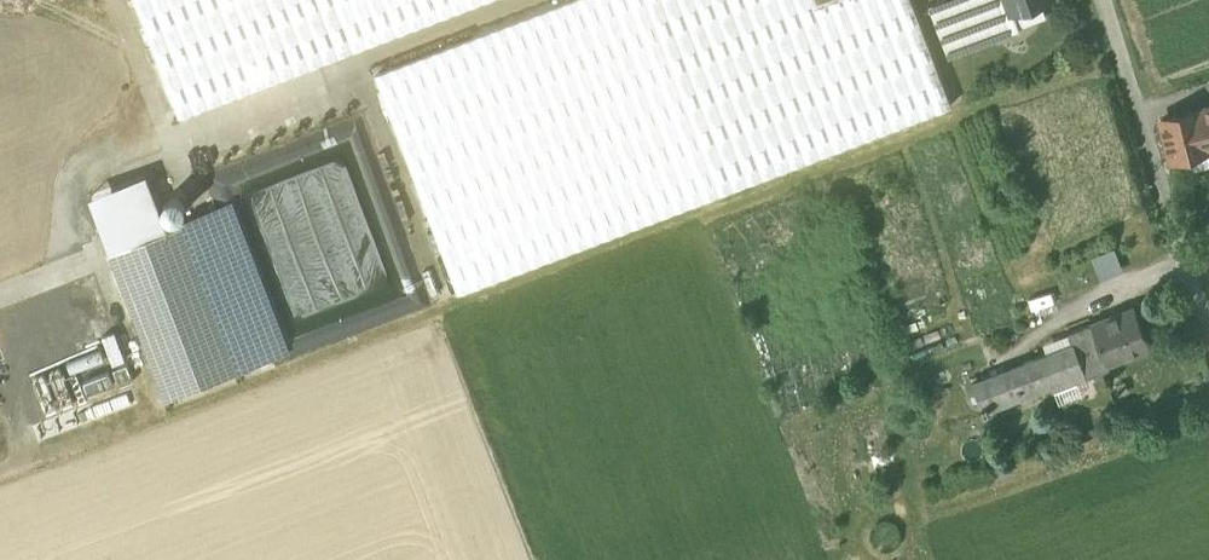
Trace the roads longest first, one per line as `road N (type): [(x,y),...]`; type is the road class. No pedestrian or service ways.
road 1 (residential): [(1104,0),(1208,334)]

